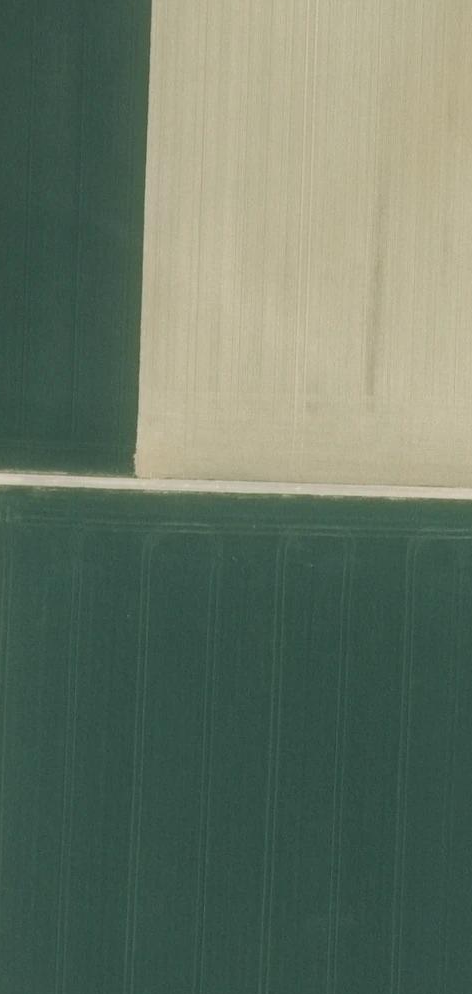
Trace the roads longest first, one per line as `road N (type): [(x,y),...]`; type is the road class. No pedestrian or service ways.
road 1 (track): [(0,481),(471,496)]

